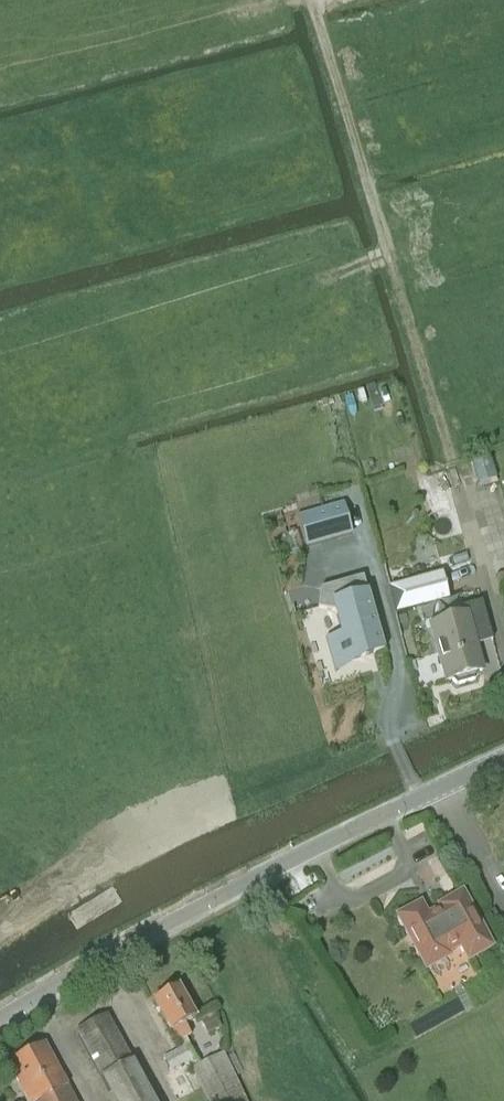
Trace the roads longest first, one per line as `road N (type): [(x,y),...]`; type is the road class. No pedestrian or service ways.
road 1 (tertiary): [(0,1017),(277,864),(503,757)]
road 2 (track): [(449,464),(312,0)]

